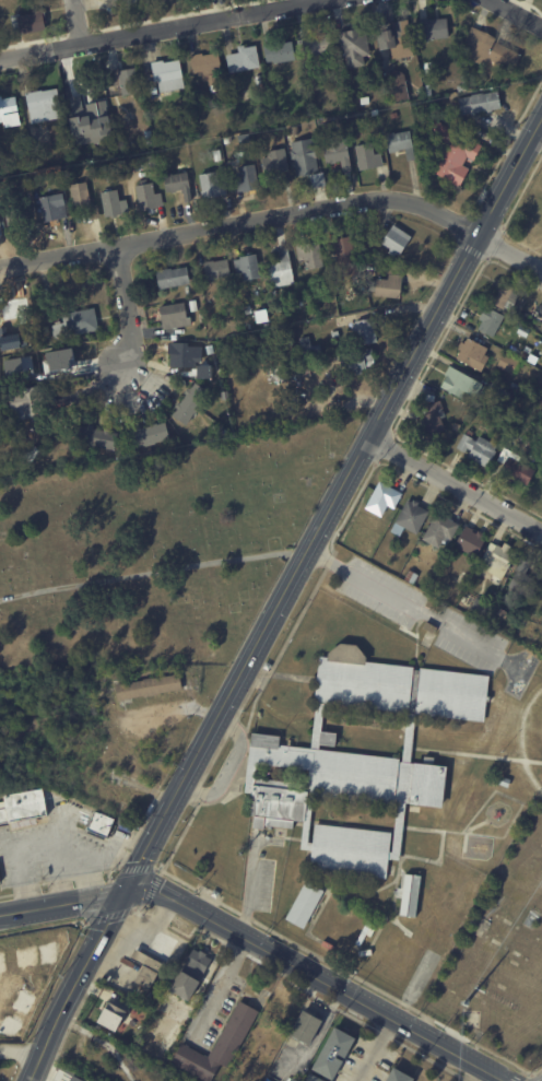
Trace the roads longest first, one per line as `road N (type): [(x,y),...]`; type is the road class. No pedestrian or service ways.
road 1 (secondary): [(30,1080),(223,707),(541,125)]
road 2 (residential): [(0,268),(387,199),(426,207),(480,234)]
road 3 (tertiary): [(509,1080),(157,888),(123,893)]
road 4 (residential): [(81,42),(327,0)]
road 5 (residential): [(370,439),(541,530)]
road 6 (tertiary): [(123,893),(0,915)]

